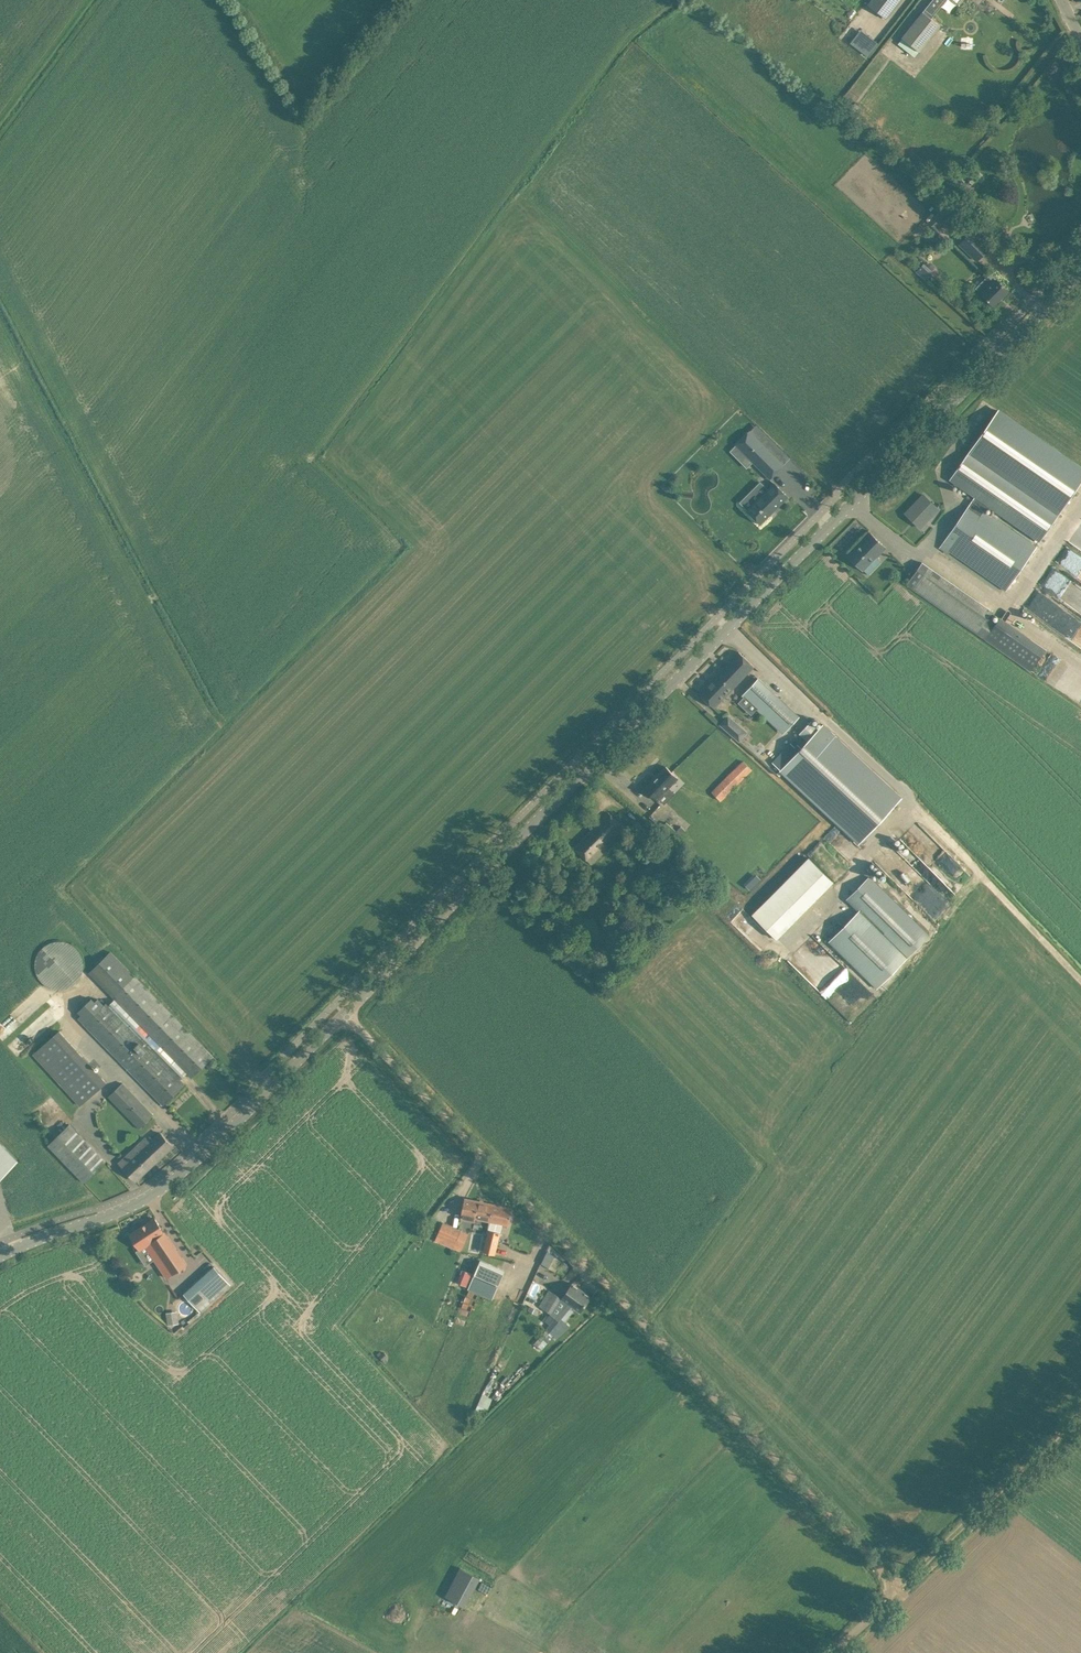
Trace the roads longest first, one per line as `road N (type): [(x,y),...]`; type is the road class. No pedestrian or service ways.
road 1 (unclassified): [(343,1015),(1080,273)]
road 2 (unclassified): [(0,1255),(124,1209),(170,1182),(343,1015)]
road 3 (unclassified): [(618,1304),(343,1015)]
road 4 (track): [(898,1585),(618,1304)]
road 5 (track): [(898,1585),(1080,1411)]

